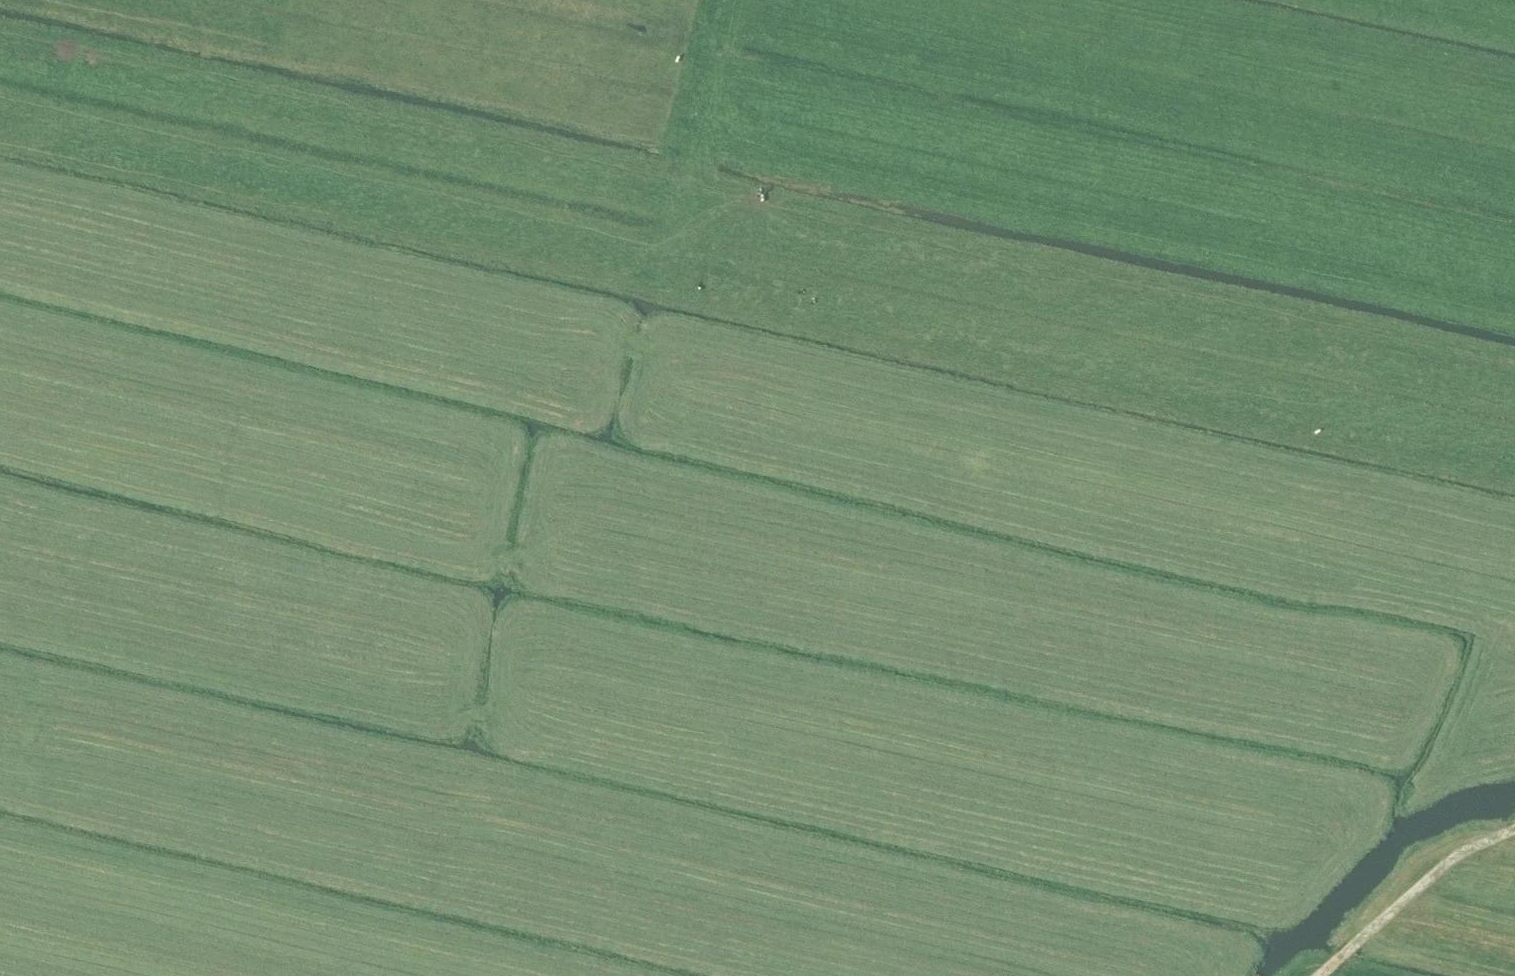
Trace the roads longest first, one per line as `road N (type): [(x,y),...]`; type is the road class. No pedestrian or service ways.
road 1 (track): [(1319,975),(1459,855),(1514,832)]

